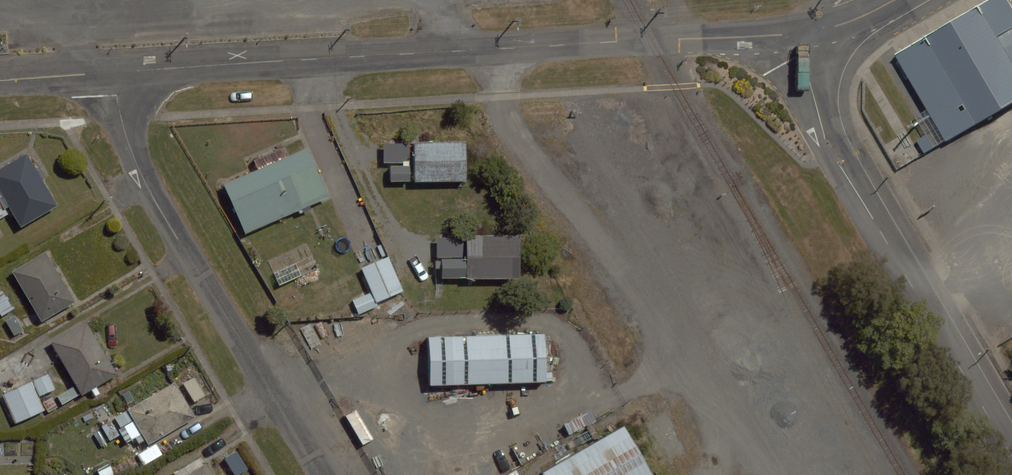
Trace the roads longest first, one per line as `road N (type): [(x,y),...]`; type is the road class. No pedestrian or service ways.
road 1 (residential): [(116,73),(799,34)]
road 2 (residential): [(799,34),(833,154),(1011,458)]
road 3 (residential): [(116,73),(120,117),(139,169),(319,474)]

